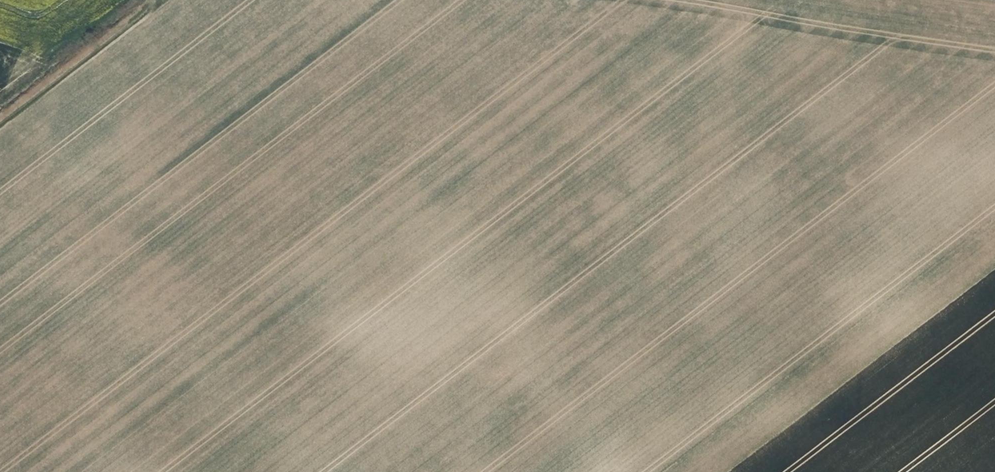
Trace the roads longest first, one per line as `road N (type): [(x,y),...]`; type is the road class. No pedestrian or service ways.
road 1 (track): [(154,0),(156,7),(0,126)]

